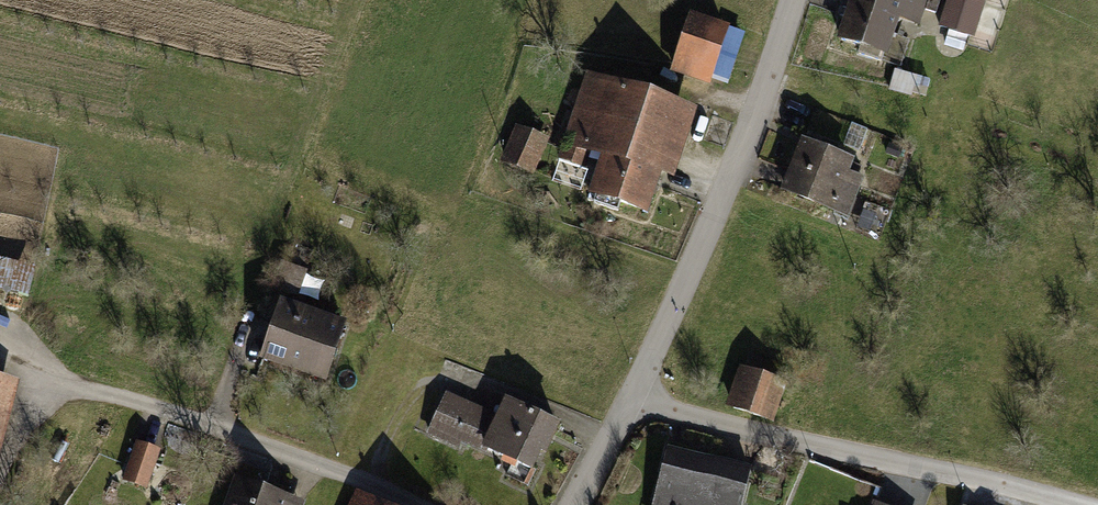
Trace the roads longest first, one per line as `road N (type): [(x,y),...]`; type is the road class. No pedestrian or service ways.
road 1 (residential): [(1076,504),(631,405)]
road 2 (residential): [(794,0),(756,118),(631,405)]

